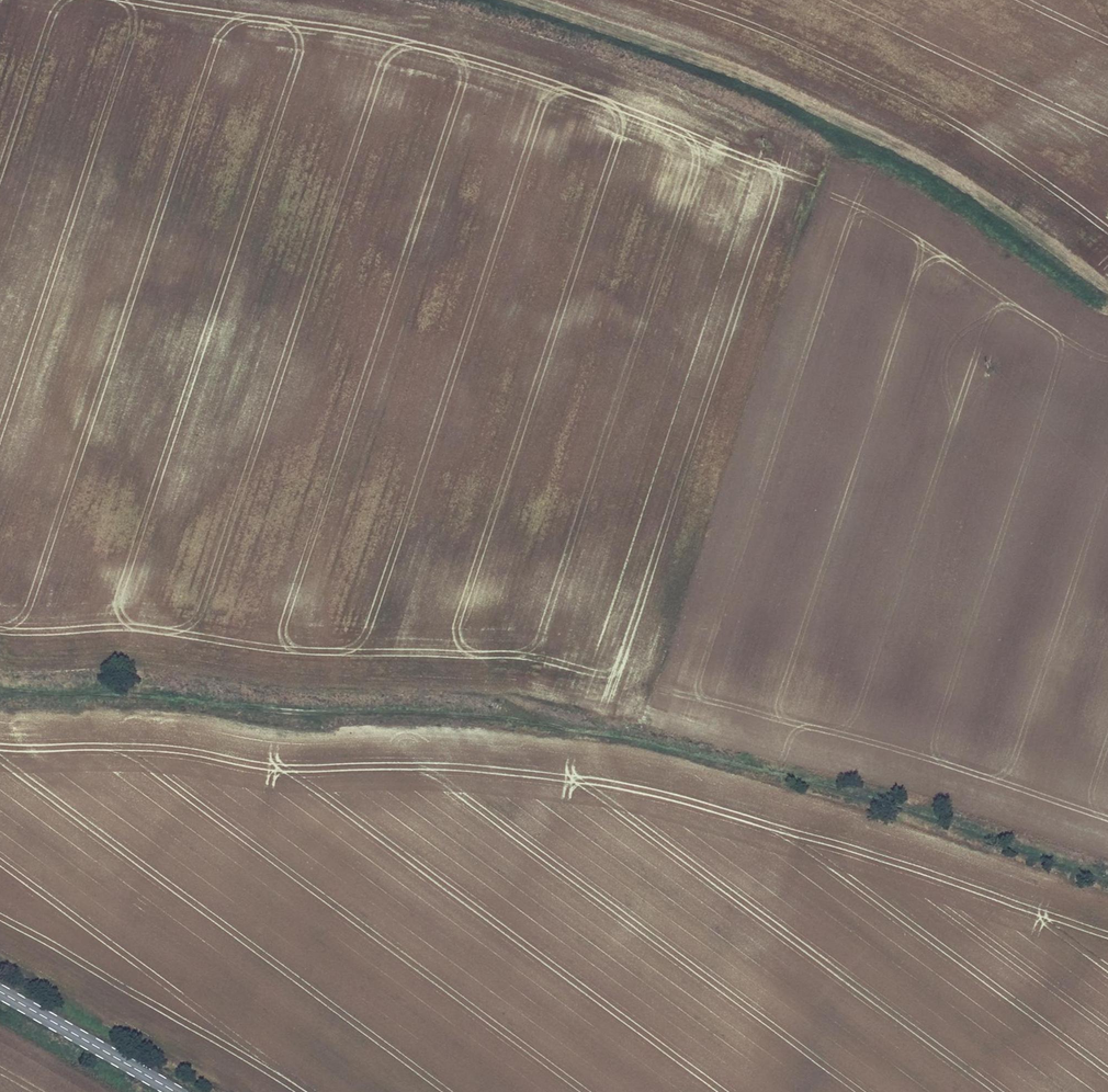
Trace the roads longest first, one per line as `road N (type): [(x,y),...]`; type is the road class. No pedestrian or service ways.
road 1 (track): [(0,702),(308,722),(439,722),(635,747),(1107,893)]
road 2 (secondary): [(0,990),(179,1091)]

